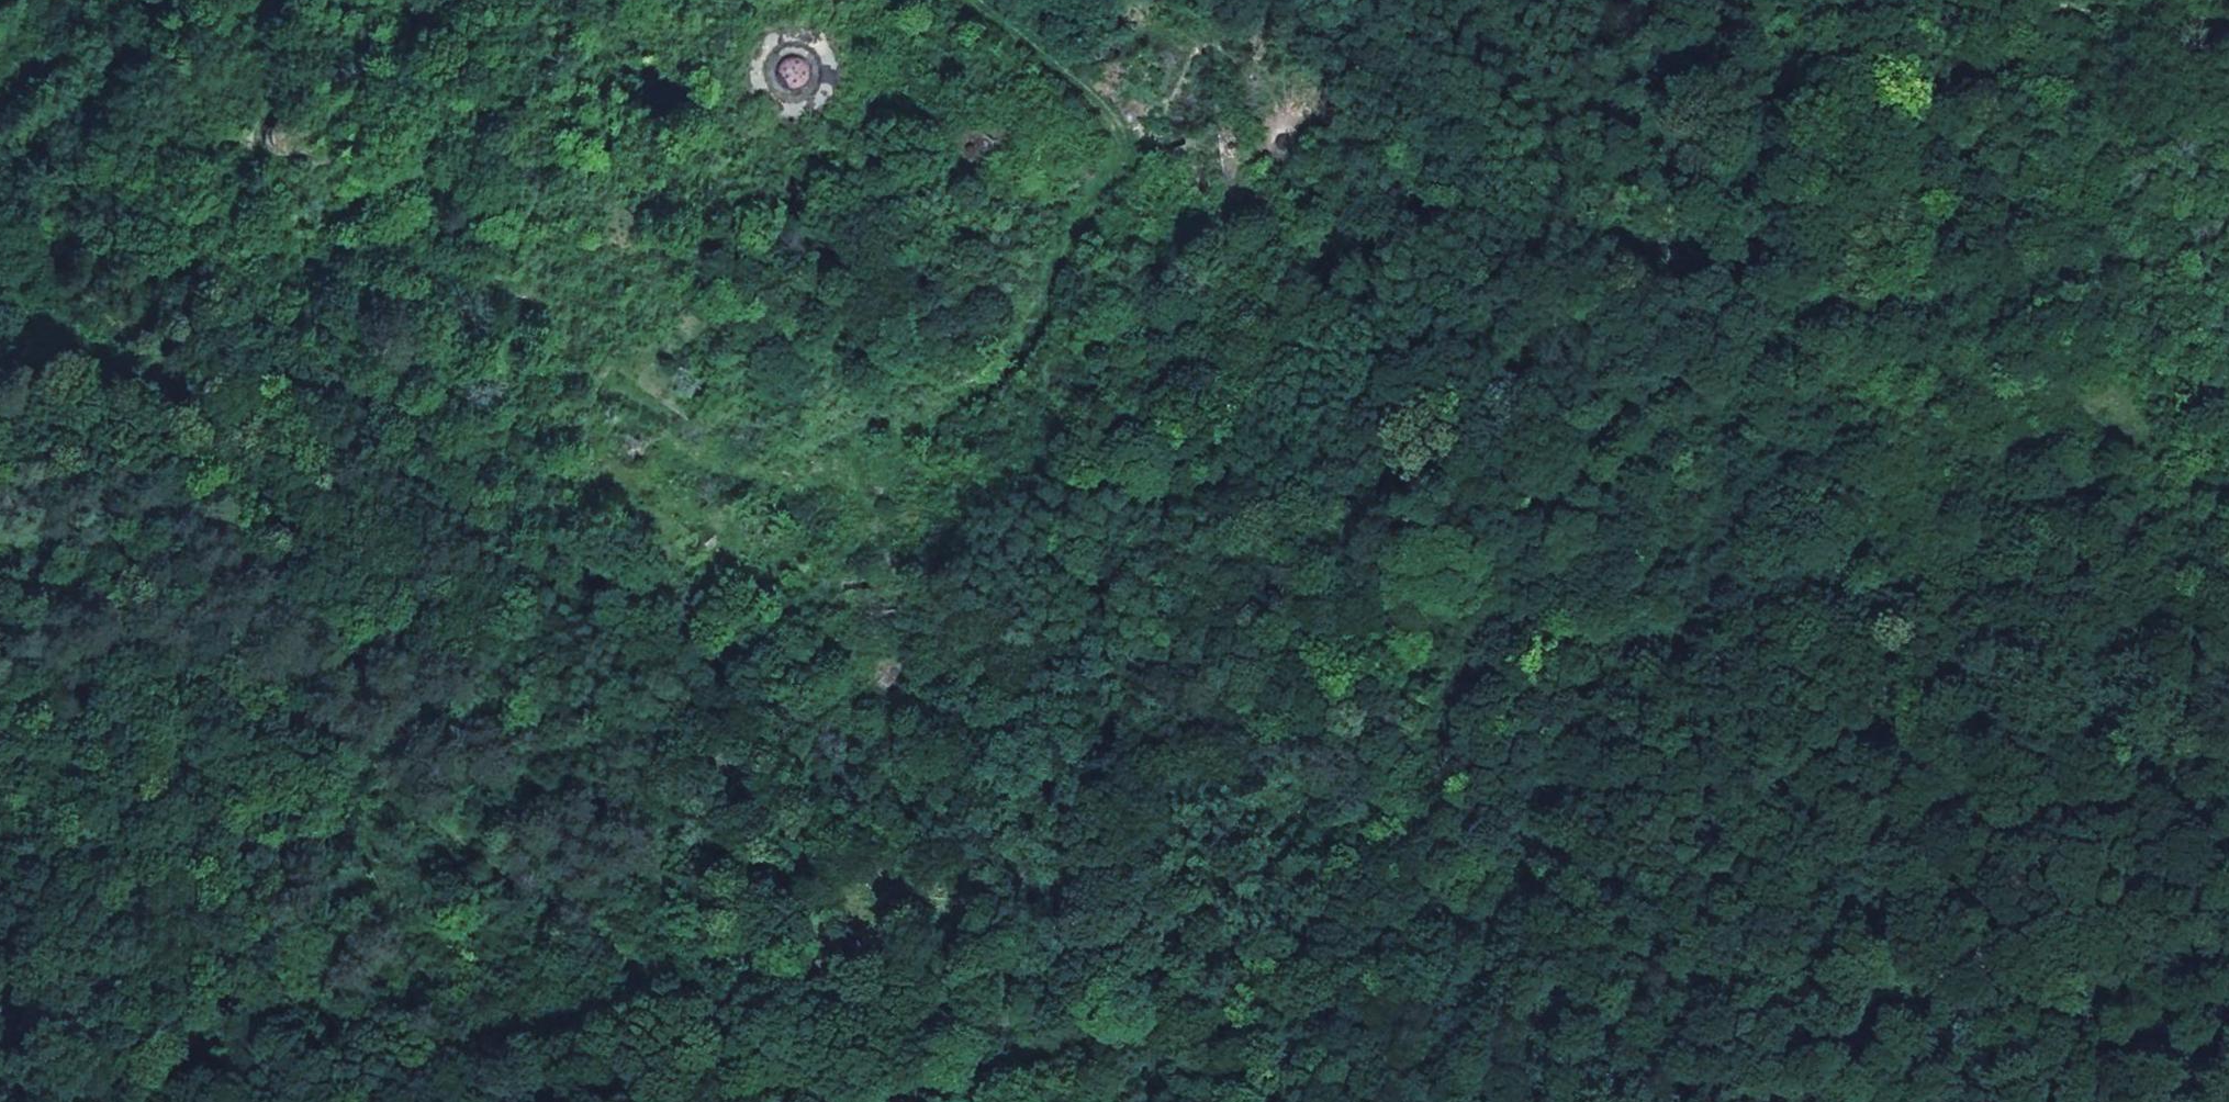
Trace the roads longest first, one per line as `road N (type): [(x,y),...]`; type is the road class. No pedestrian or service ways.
road 1 (track): [(991,1101),(1217,1007),(2228,924)]
road 2 (track): [(0,1008),(117,1063),(382,1054),(444,1101)]
road 3 (track): [(499,1101),(560,1092),(693,1101)]
road 4 (track): [(2228,24),(2177,9),(2076,0)]

